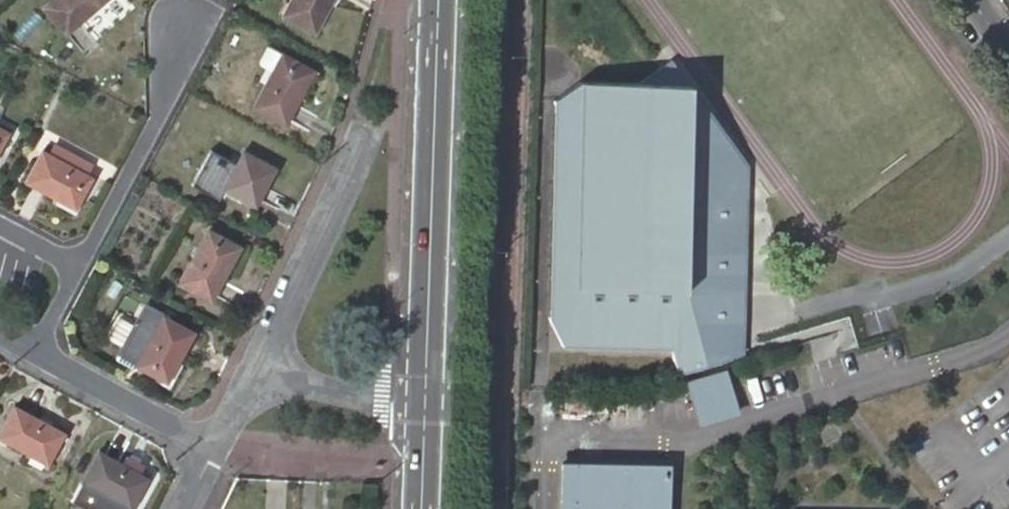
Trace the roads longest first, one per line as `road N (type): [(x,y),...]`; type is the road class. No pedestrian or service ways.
road 1 (tertiary): [(438,0),(424,402)]
road 2 (residential): [(78,268),(160,118),(192,0)]
road 3 (residential): [(255,380),(368,124)]
road 4 (residential): [(37,352),(214,449)]
road 5 (residential): [(424,402),(255,380)]

